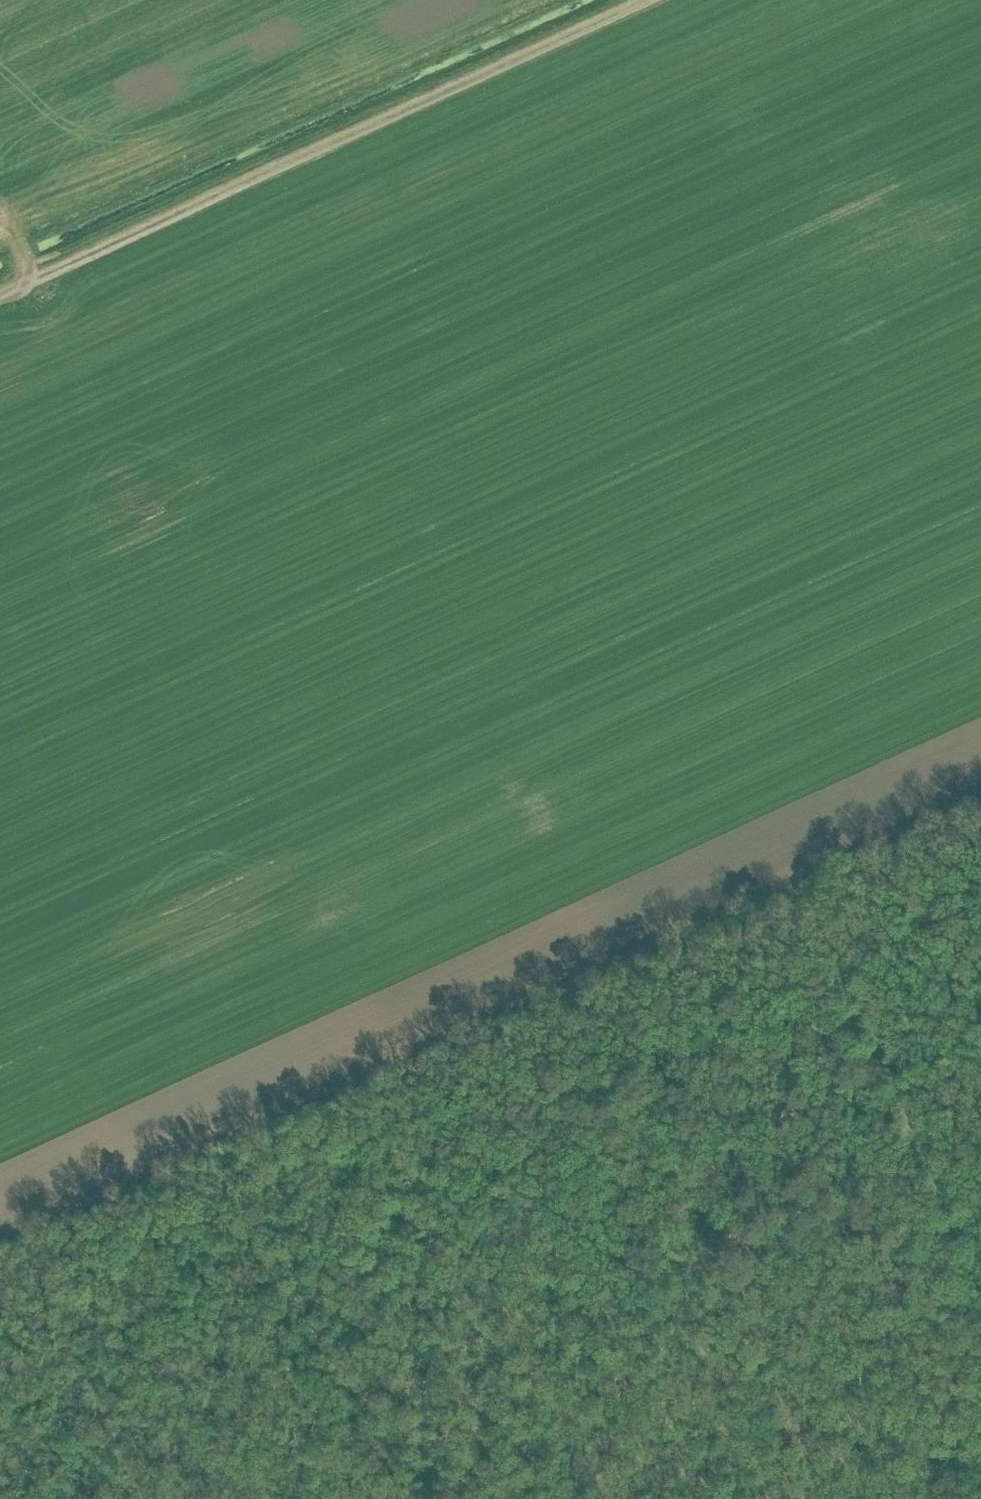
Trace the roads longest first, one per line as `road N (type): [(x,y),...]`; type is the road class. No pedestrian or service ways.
road 1 (track): [(0,288),(631,0)]

